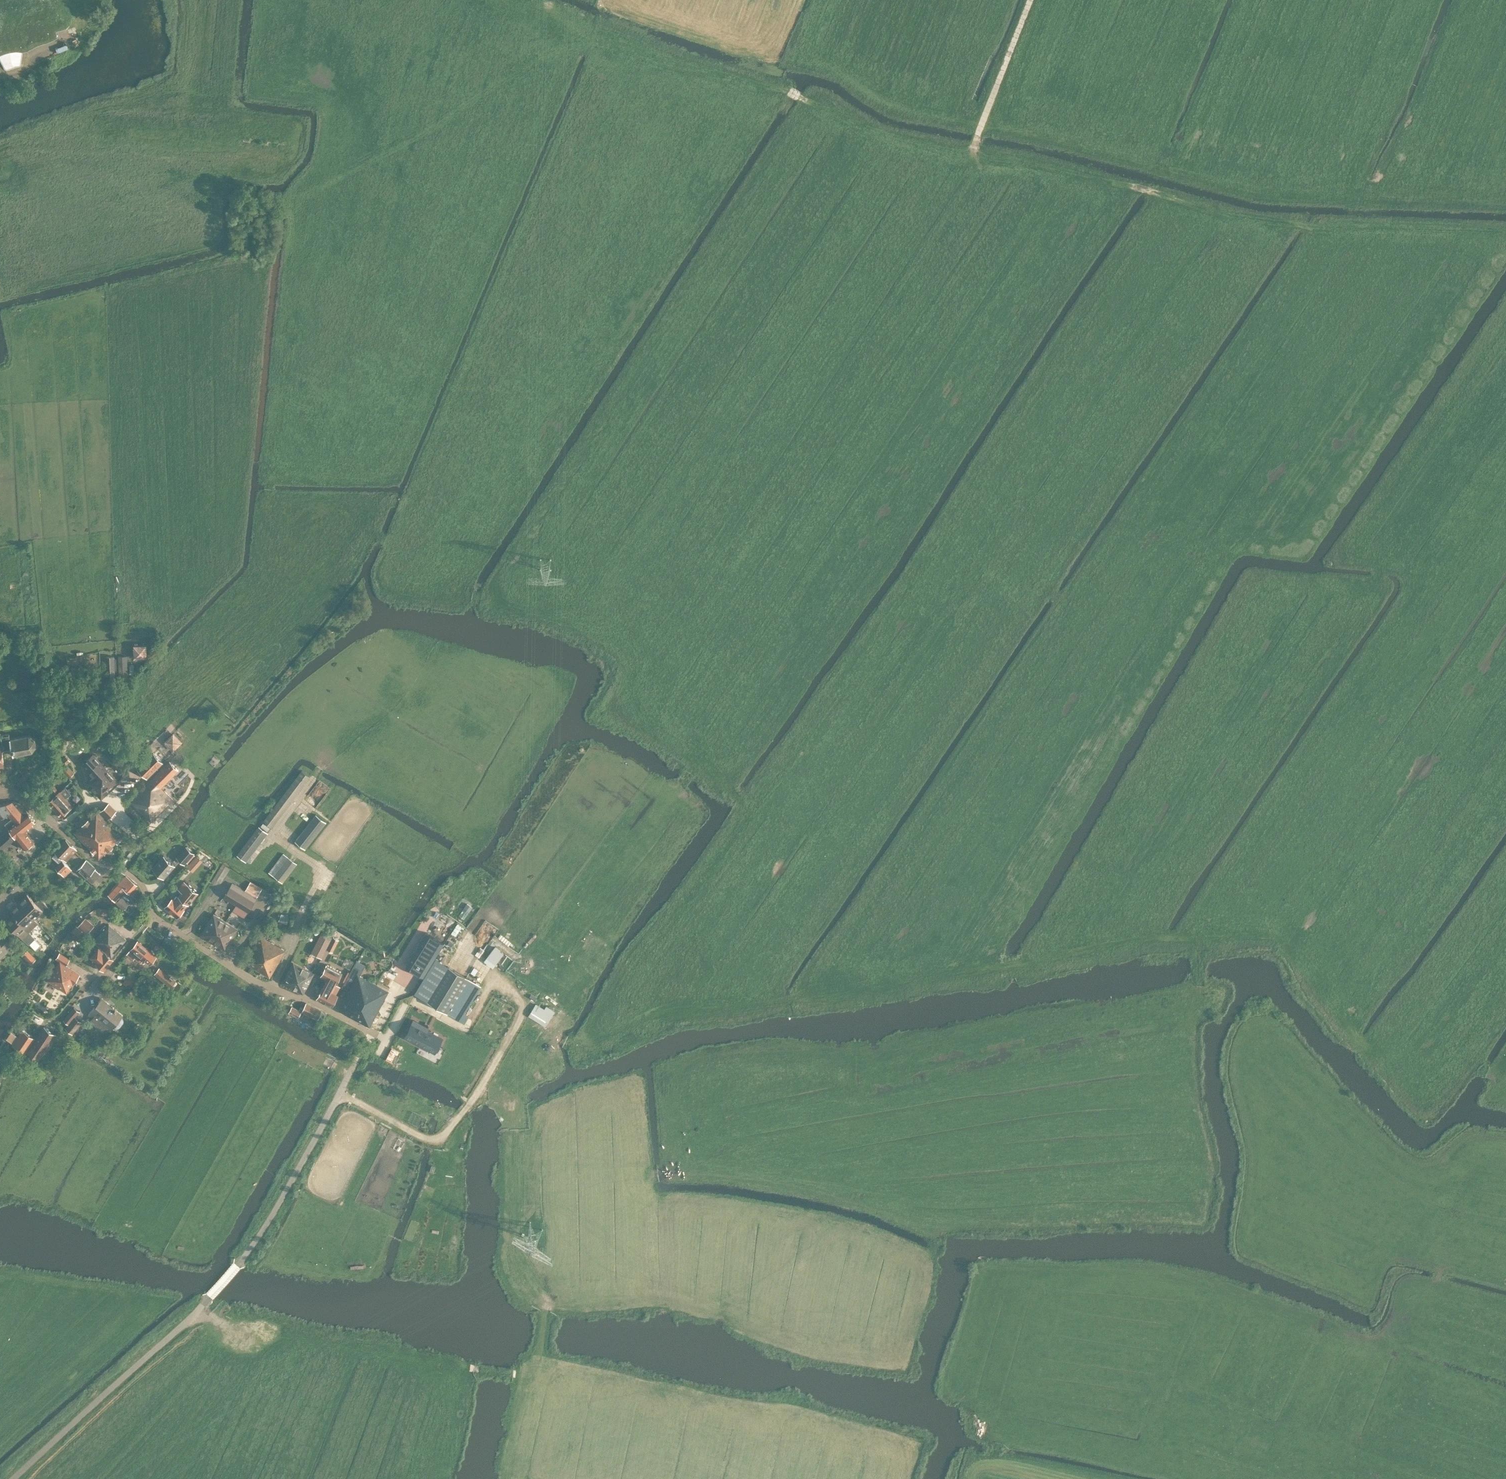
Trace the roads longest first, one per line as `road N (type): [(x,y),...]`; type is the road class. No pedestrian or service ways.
road 1 (track): [(1419,1053),(1367,1046),(1342,1018),(1309,949),(1262,936),(1152,937),(852,996),(668,1011),(577,1043),(534,1038),(514,1026),(482,1090),(439,1142),(338,1097)]
road 2 (track): [(1505,232),(1228,214),(898,140),(802,100)]
road 3 (track): [(247,266),(258,211),(291,203),(578,34),(802,100)]
road 4 (residential): [(330,1014),(190,941),(153,915),(137,879),(97,861),(29,801),(0,793)]
road 5 (track): [(320,768),(273,835),(323,871),(271,988)]
road 6 (track): [(974,160),(1033,0)]

